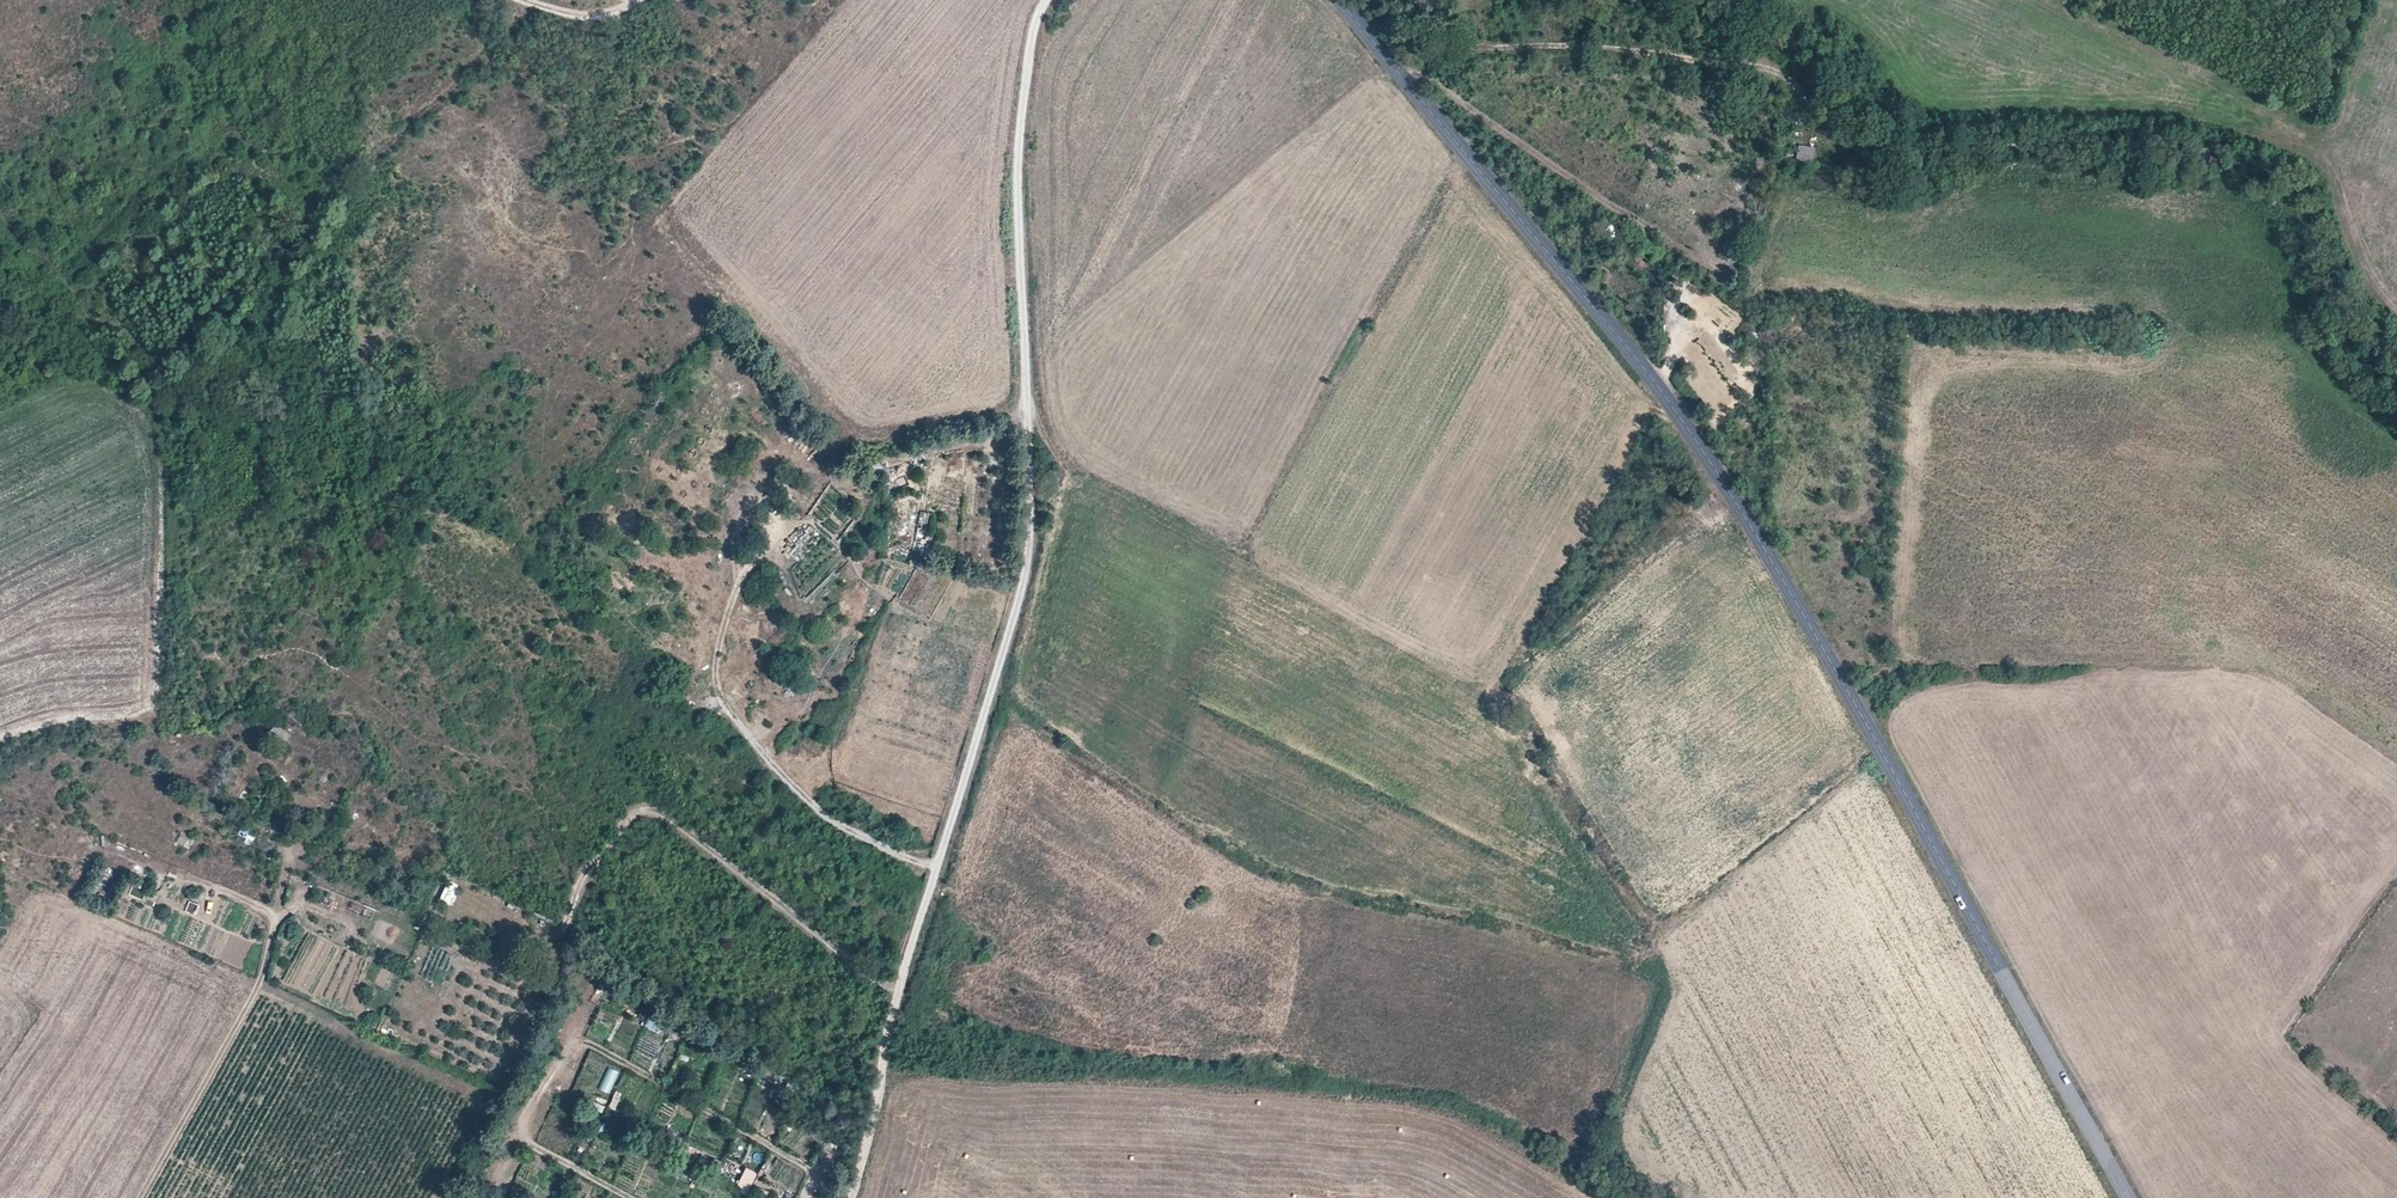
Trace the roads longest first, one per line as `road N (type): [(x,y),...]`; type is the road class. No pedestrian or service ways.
road 1 (tertiary): [(2132,1197),(1931,828),(1687,426),(1339,0)]
road 2 (unclassified): [(847,1197),(915,936),(1028,564),(1018,147),(1036,15),(1048,0)]

